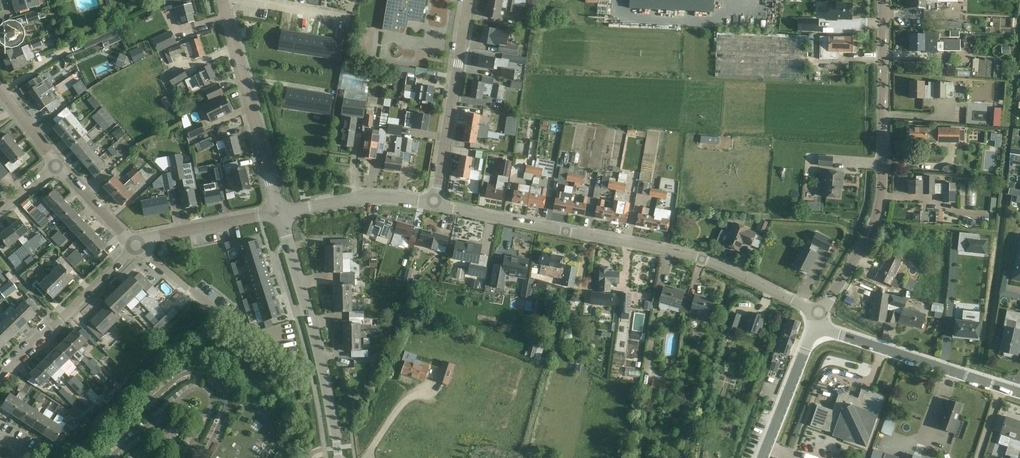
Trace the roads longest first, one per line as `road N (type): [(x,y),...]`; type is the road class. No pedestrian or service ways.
road 1 (residential): [(809,310),(671,251),(435,205)]
road 2 (tertiary): [(830,299),(878,212),(884,0)]
road 3 (residential): [(338,457),(322,361),(279,212)]
road 4 (residential): [(279,212),(222,1)]
road 5 (residential): [(435,205),(468,0)]
road 6 (tertiary): [(1019,391),(821,333)]
road 7 (residential): [(0,380),(136,245)]
road 8 (residential): [(279,212),(358,199),(435,205)]
road 9 (residential): [(279,212),(136,245)]
road 10 (tertiary): [(761,457),(805,349),(821,333)]

